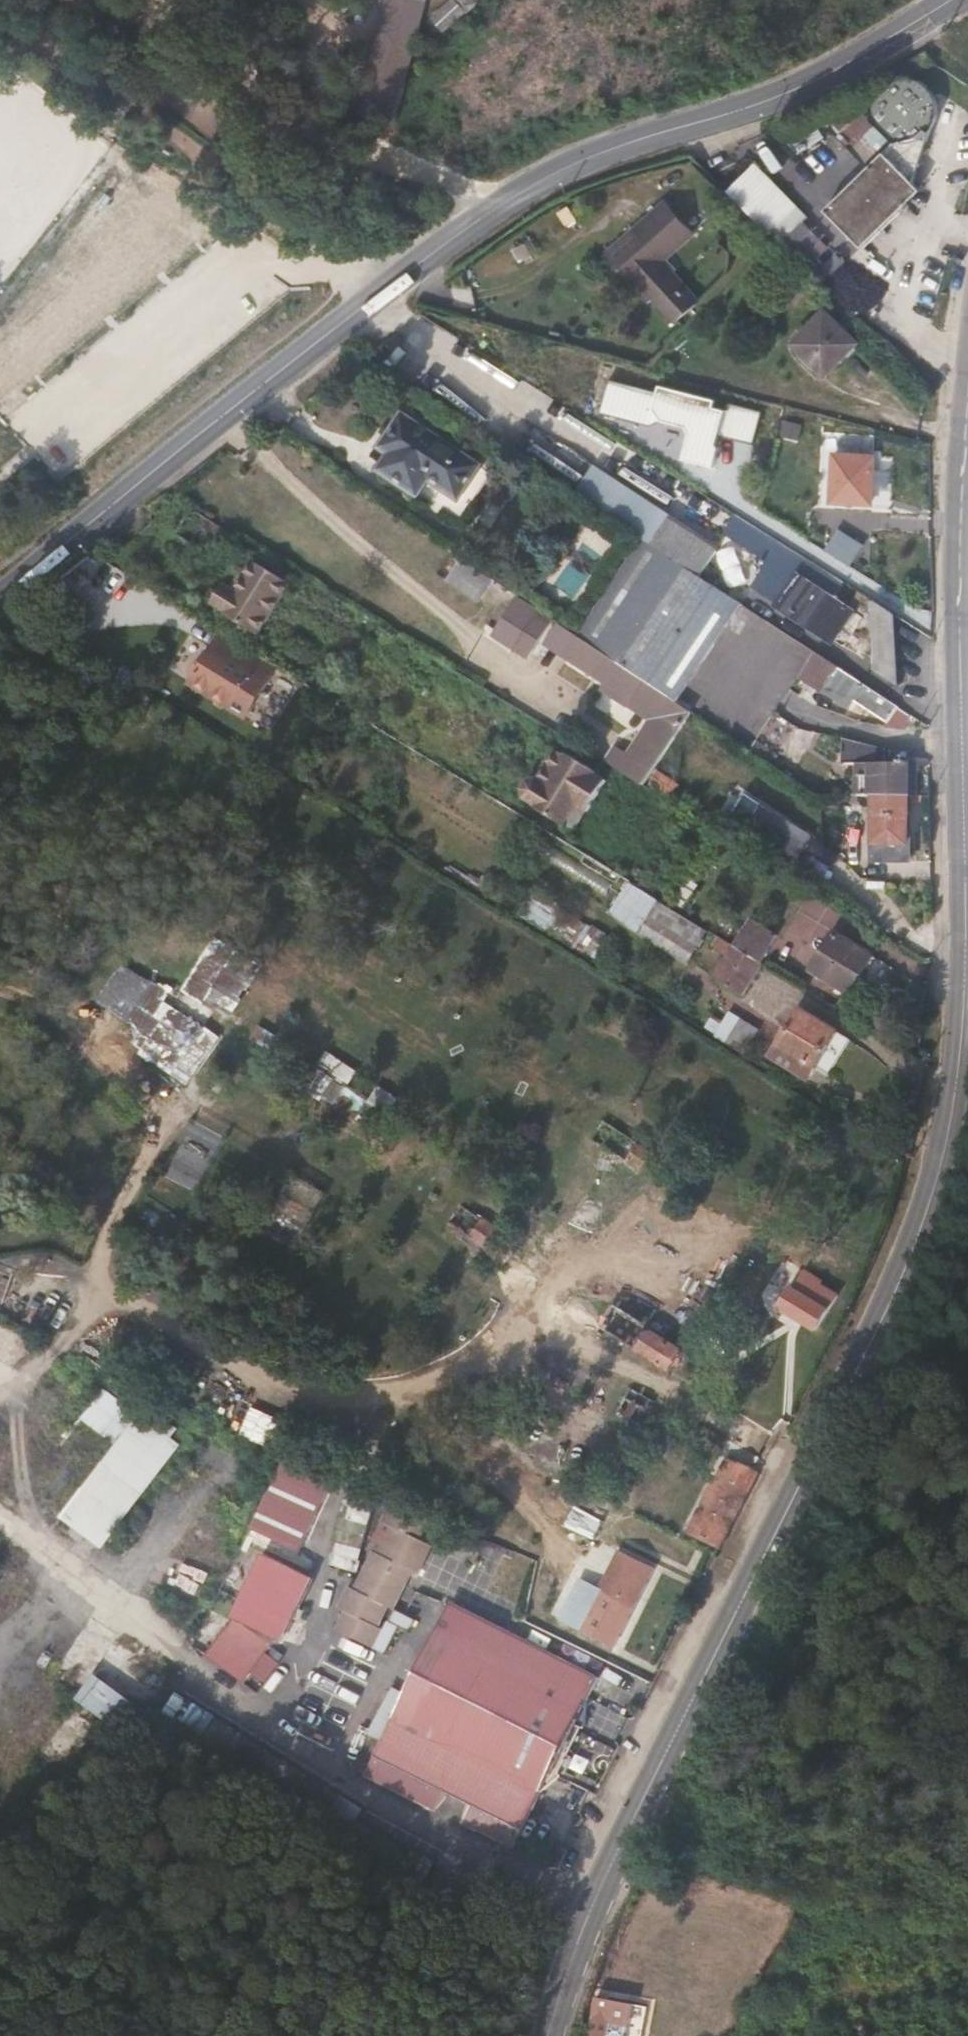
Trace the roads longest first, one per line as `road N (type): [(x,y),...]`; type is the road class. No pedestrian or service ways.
road 1 (secondary): [(0,599),(483,216),(624,144),(802,88),(924,17)]
road 2 (secondary): [(967,1023),(950,1149),(923,1228),(862,1374),(636,1810),(549,2035)]
road 3 (secondary): [(967,1023),(958,640),(967,423)]
road 4 (track): [(0,6),(337,261)]
road 5 (track): [(520,193),(452,182),(363,151),(274,98),(188,0)]

